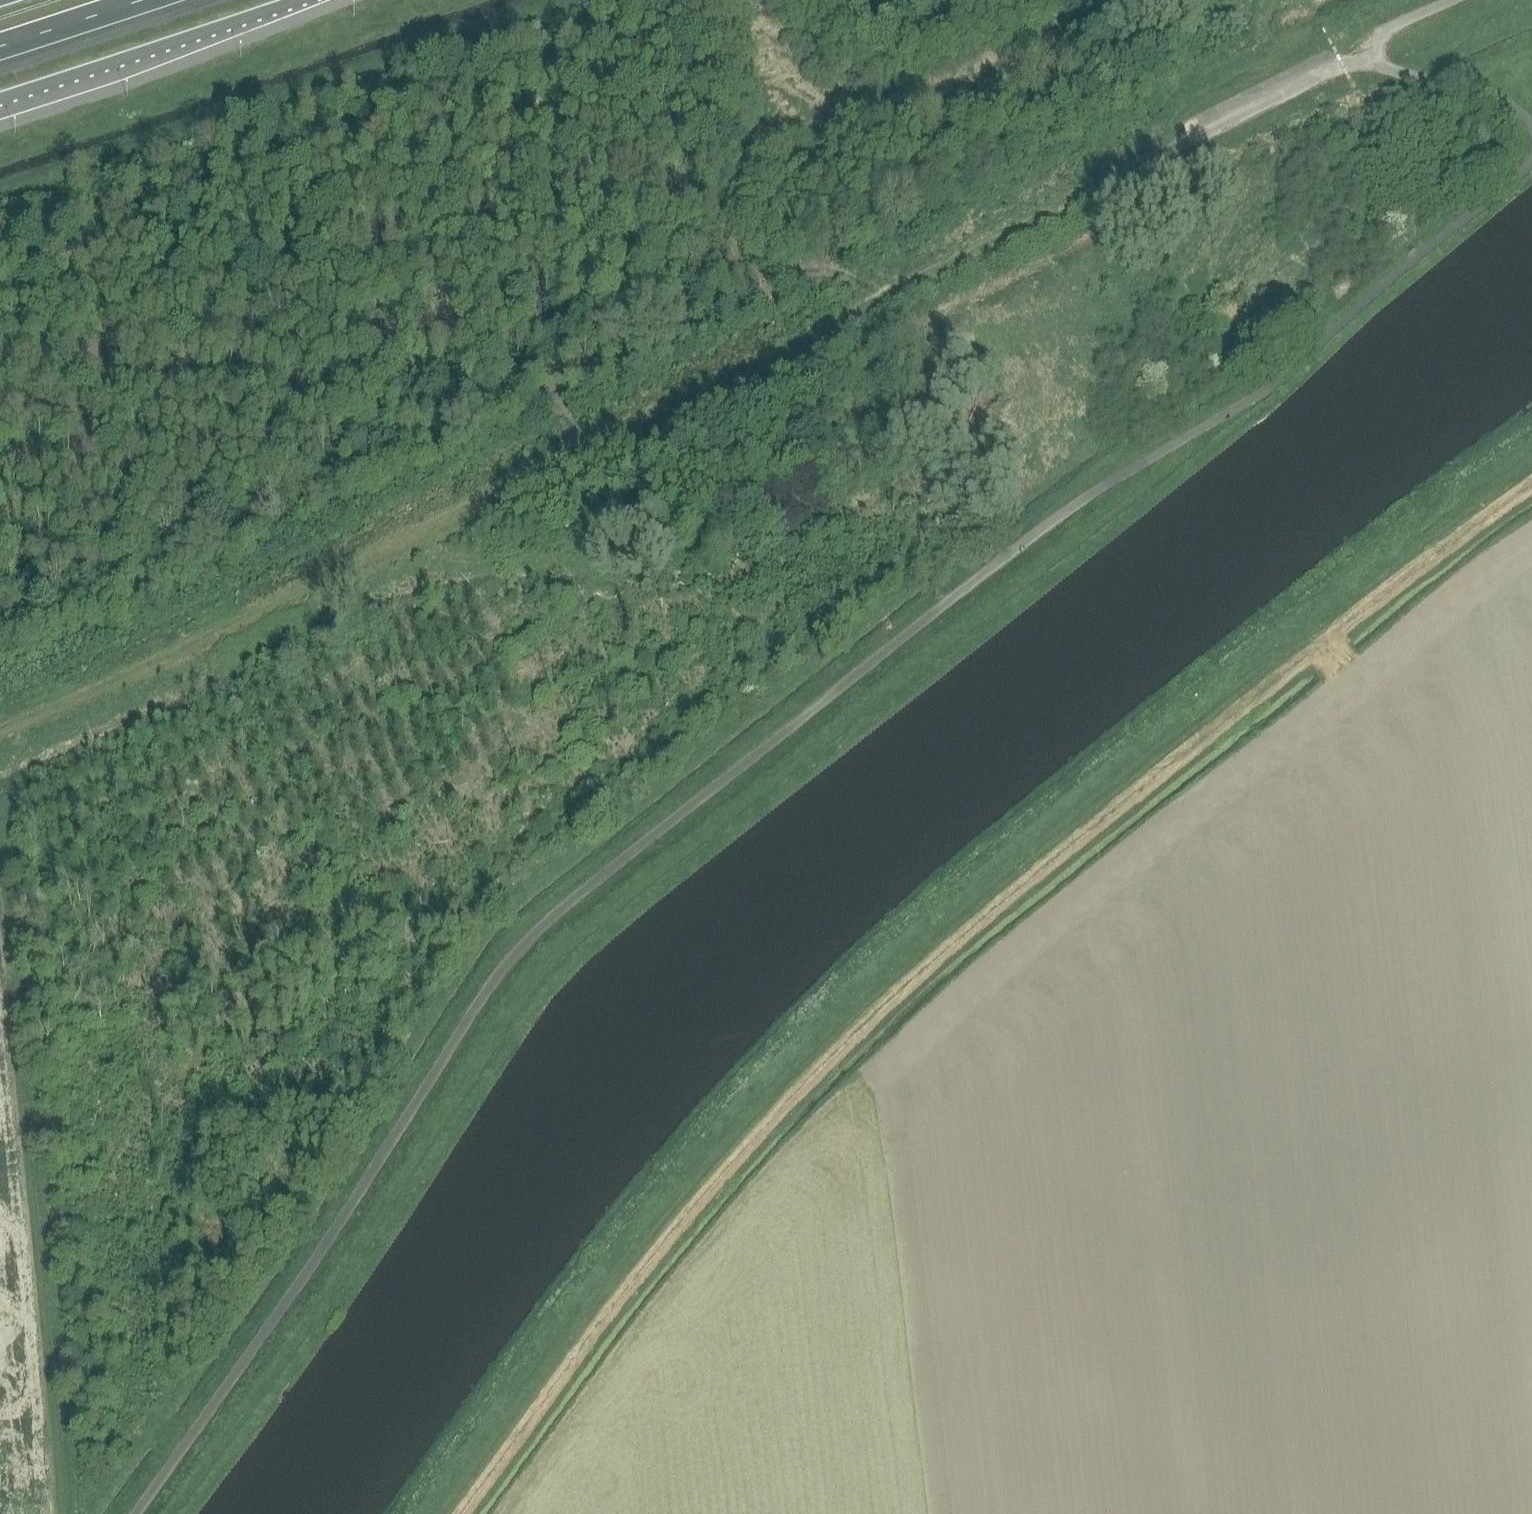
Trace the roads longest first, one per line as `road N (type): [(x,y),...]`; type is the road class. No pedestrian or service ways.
road 1 (unclassified): [(135,1513),(504,966),(535,932),(1012,551),(1126,472),(1271,388),(1531,162)]
road 2 (motorway): [(0,97),(297,0)]
road 3 (unclassified): [(1449,0),(1382,29),(1375,51),(1391,70),(1469,90)]
road 4 (motorway): [(0,55),(152,0)]

